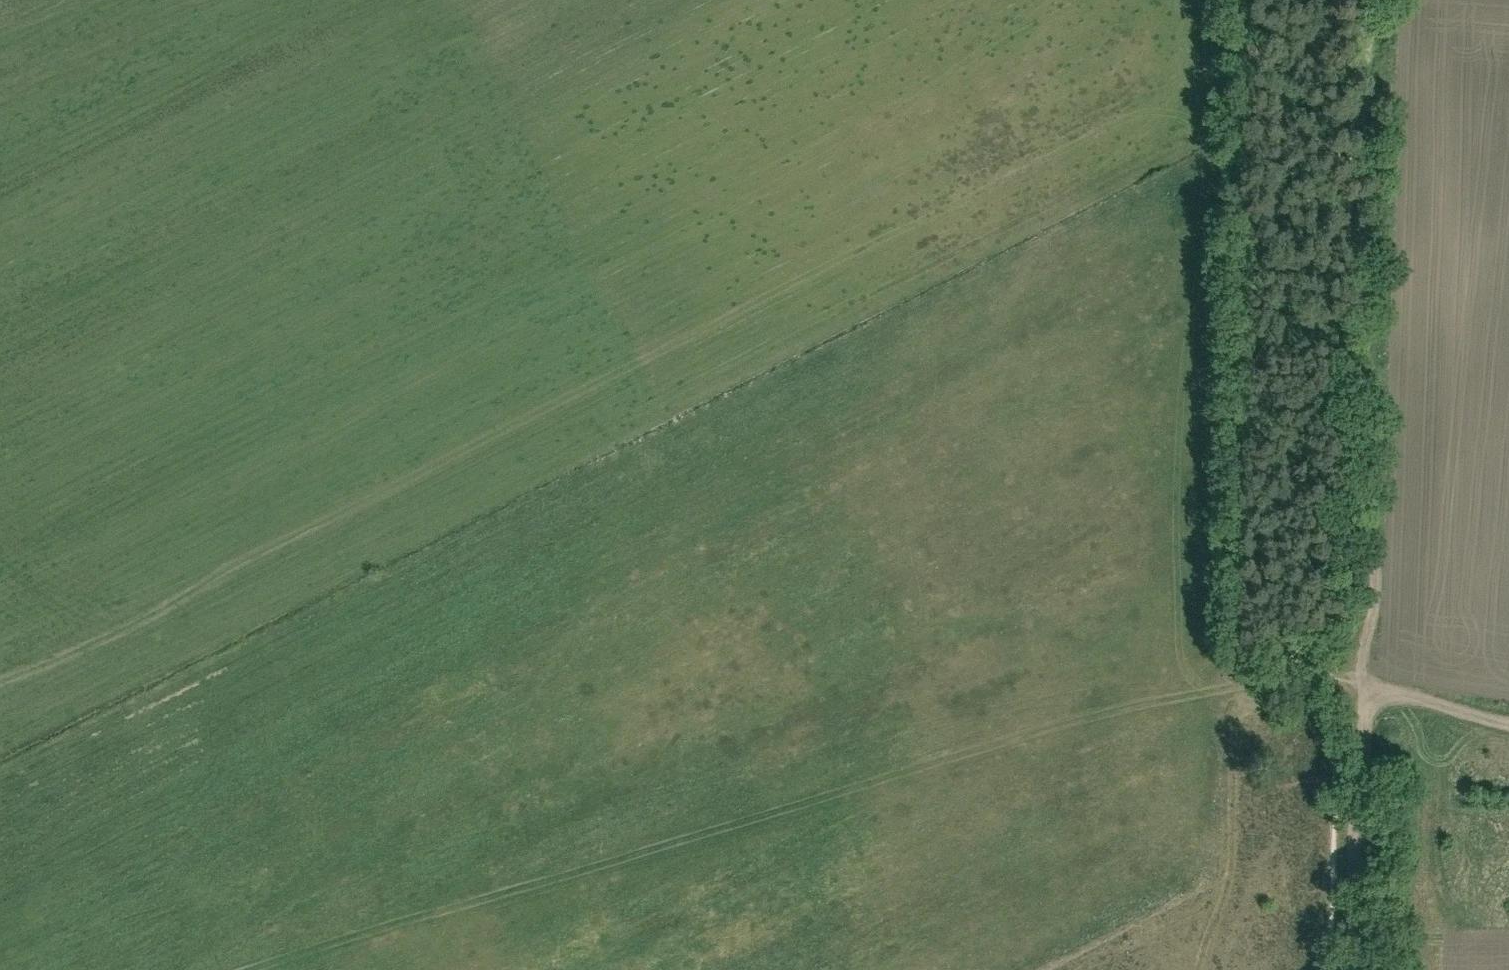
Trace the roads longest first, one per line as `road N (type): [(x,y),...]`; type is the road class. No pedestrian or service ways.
road 1 (track): [(1350,969),(1355,691),(1367,583),(1366,0)]
road 2 (track): [(1508,714),(1335,688)]

